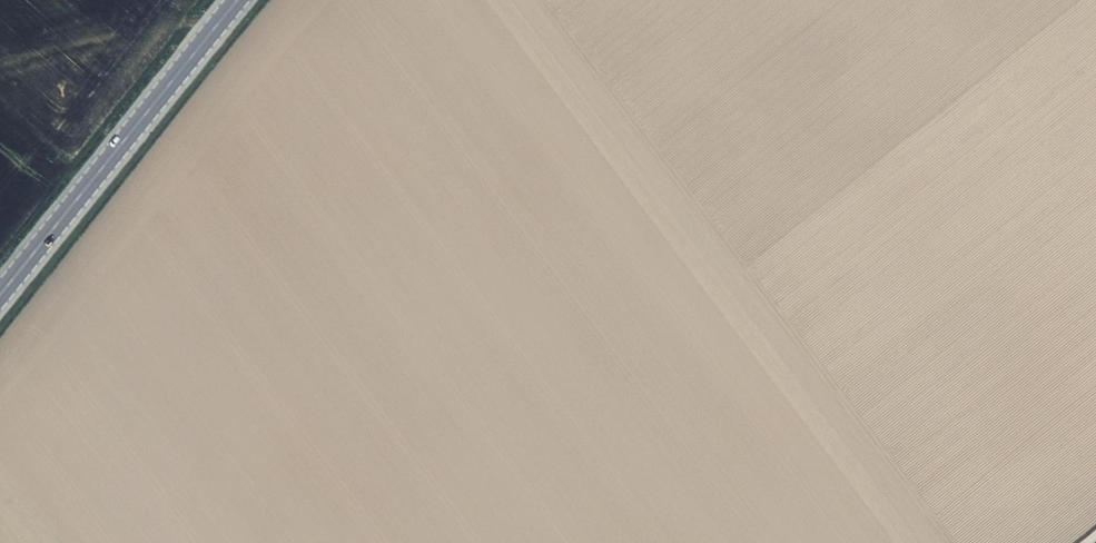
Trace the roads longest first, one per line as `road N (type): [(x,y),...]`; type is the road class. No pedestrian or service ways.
road 1 (primary): [(0,295),(237,0)]

